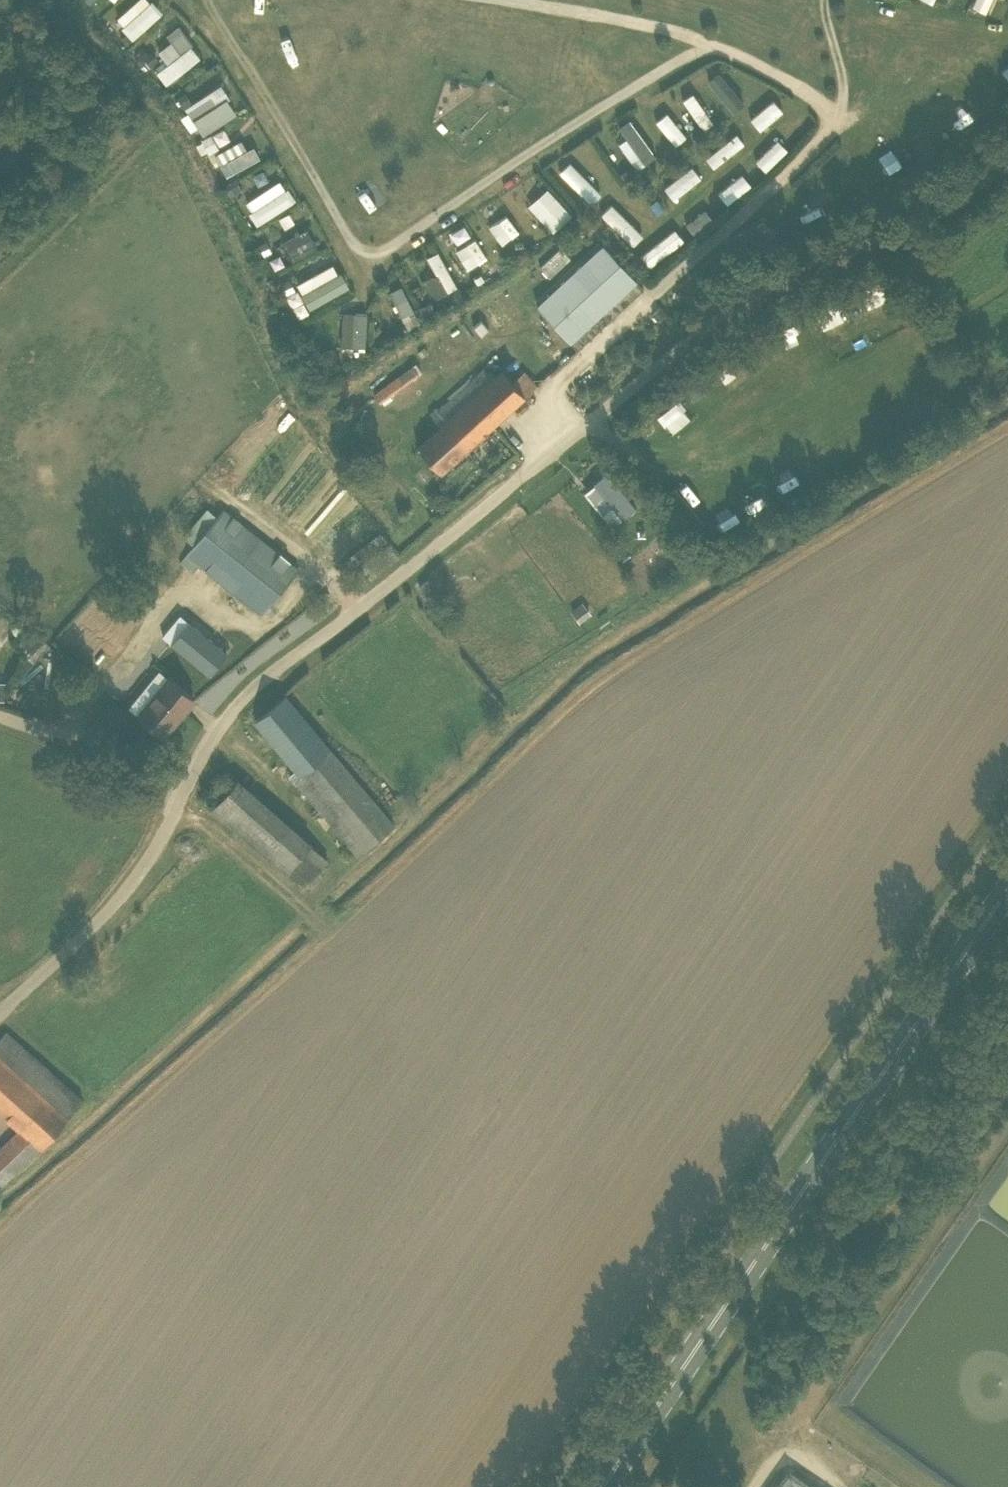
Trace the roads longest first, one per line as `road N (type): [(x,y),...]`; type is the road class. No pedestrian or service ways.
road 1 (unclassified): [(0,1011),(129,887),(238,702),(712,317),(816,259),(960,206),(1007,164)]
road 2 (primary): [(603,1486),(1007,890)]
road 3 (track): [(716,45),(543,141),(384,253),(371,254),(358,251),(207,0)]
road 4 (track): [(0,714),(185,786)]
road 5 (track): [(500,0),(690,37)]
road 6 (track): [(690,37),(796,86),(839,116)]

